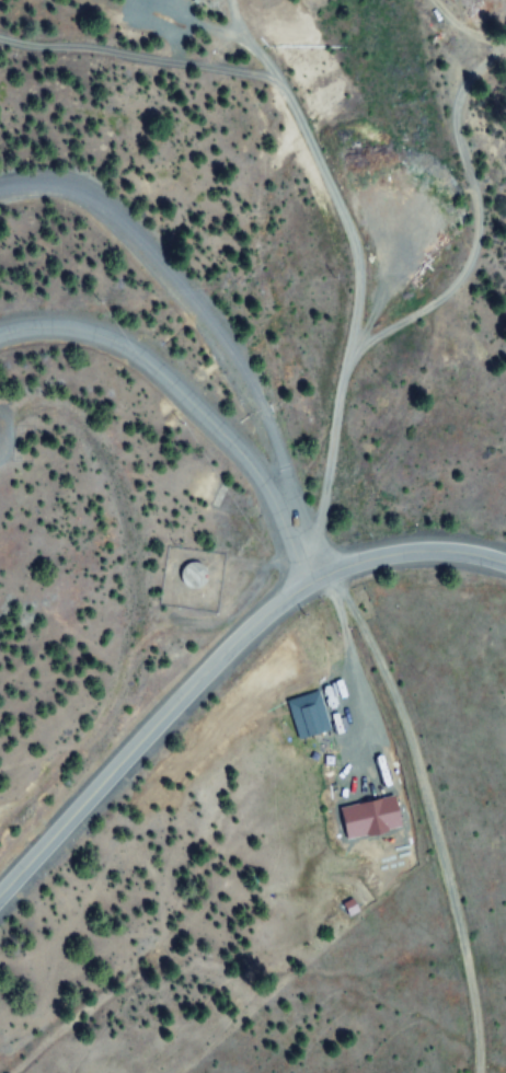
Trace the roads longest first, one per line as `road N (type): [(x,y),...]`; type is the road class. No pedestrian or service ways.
road 1 (secondary): [(505,560),(423,550),(308,578),(0,901)]
road 2 (residential): [(308,578),(267,483),(227,429),(170,378),(110,341),(39,327),(0,338)]

